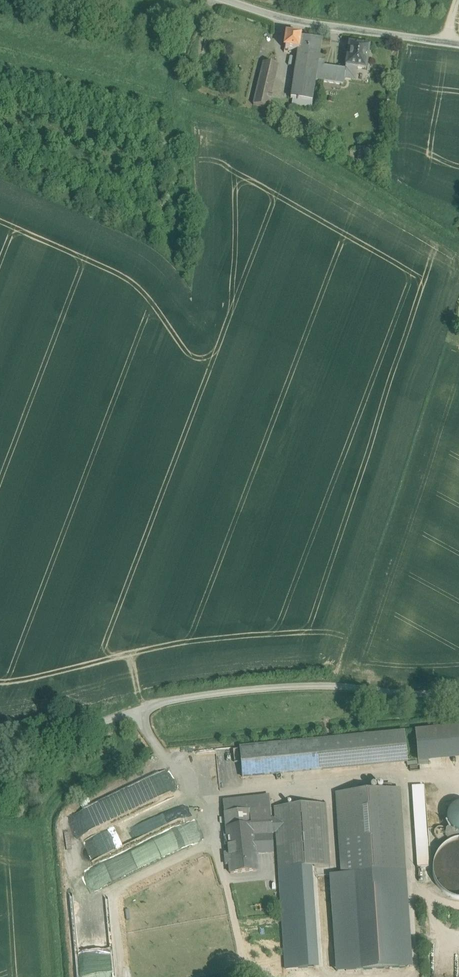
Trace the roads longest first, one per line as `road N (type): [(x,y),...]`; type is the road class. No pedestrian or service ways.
road 1 (residential): [(458,691),(327,684),(202,693),(0,740)]
road 2 (track): [(244,976),(218,853),(139,712)]
road 3 (tertiary): [(225,0),(302,22),(458,44)]
road 4 (track): [(192,805),(399,778)]

